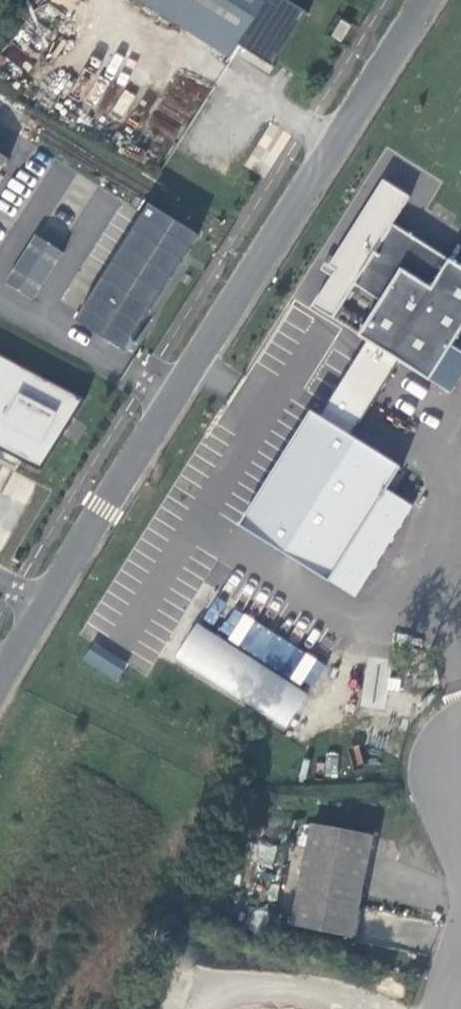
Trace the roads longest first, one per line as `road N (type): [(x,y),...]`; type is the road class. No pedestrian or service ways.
road 1 (tertiary): [(426,0),(0,674)]

